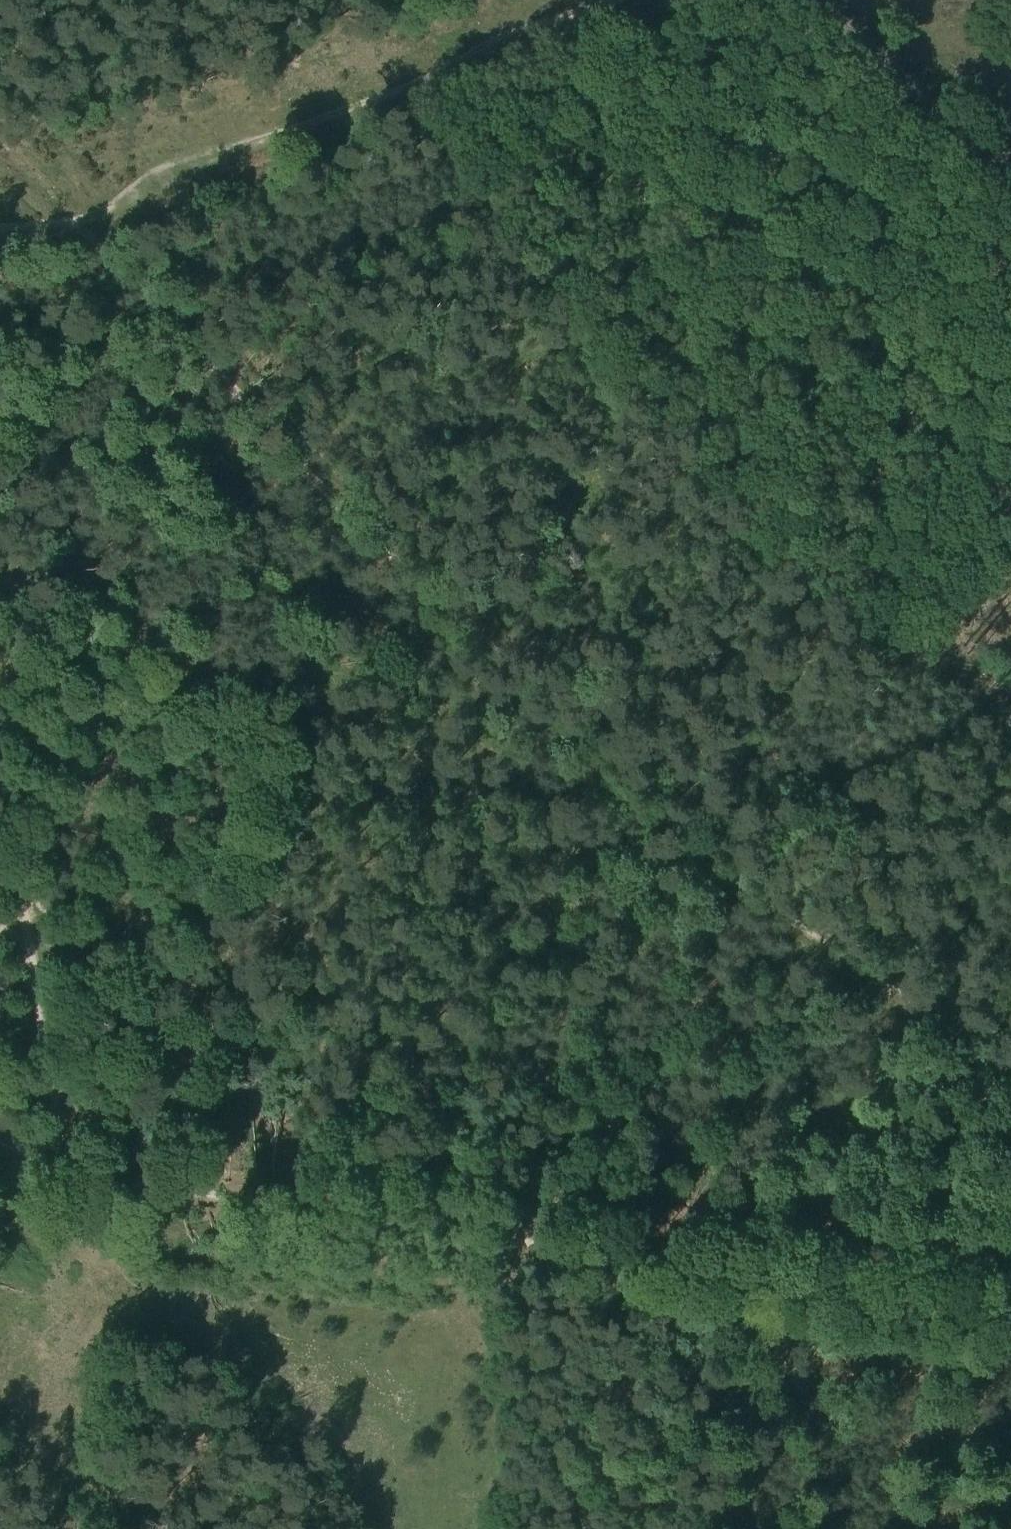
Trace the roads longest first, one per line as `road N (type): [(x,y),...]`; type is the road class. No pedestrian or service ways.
road 1 (track): [(34,938),(67,1131),(92,1171),(223,1197),(1010,1309)]
road 2 (track): [(1010,173),(825,0)]

